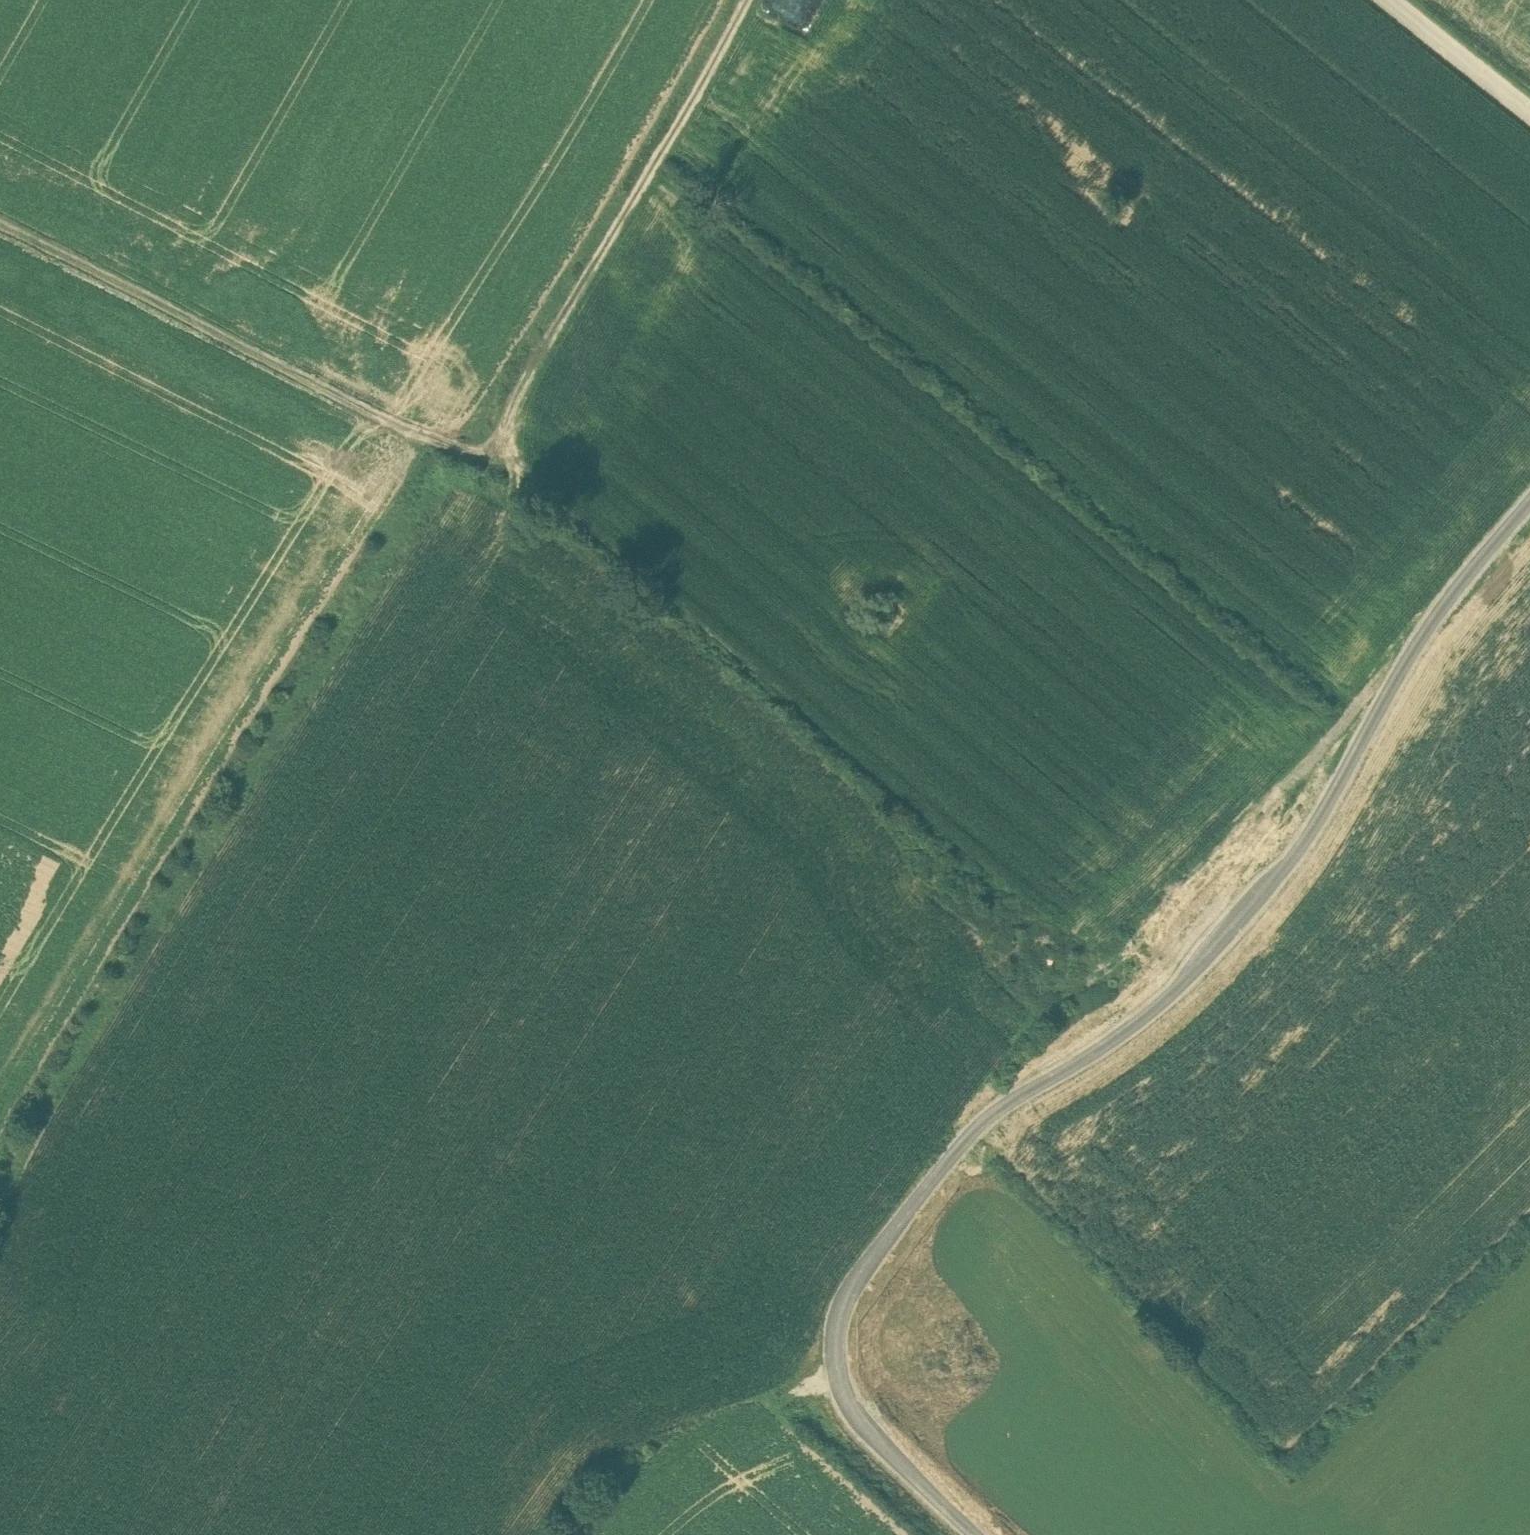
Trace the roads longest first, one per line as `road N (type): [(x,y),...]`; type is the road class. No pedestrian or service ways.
road 1 (track): [(0,221),(462,453),(479,445),(747,0)]
road 2 (track): [(1529,503),(1349,717),(1116,965)]
road 3 (unclassified): [(1396,0),(1529,104)]

